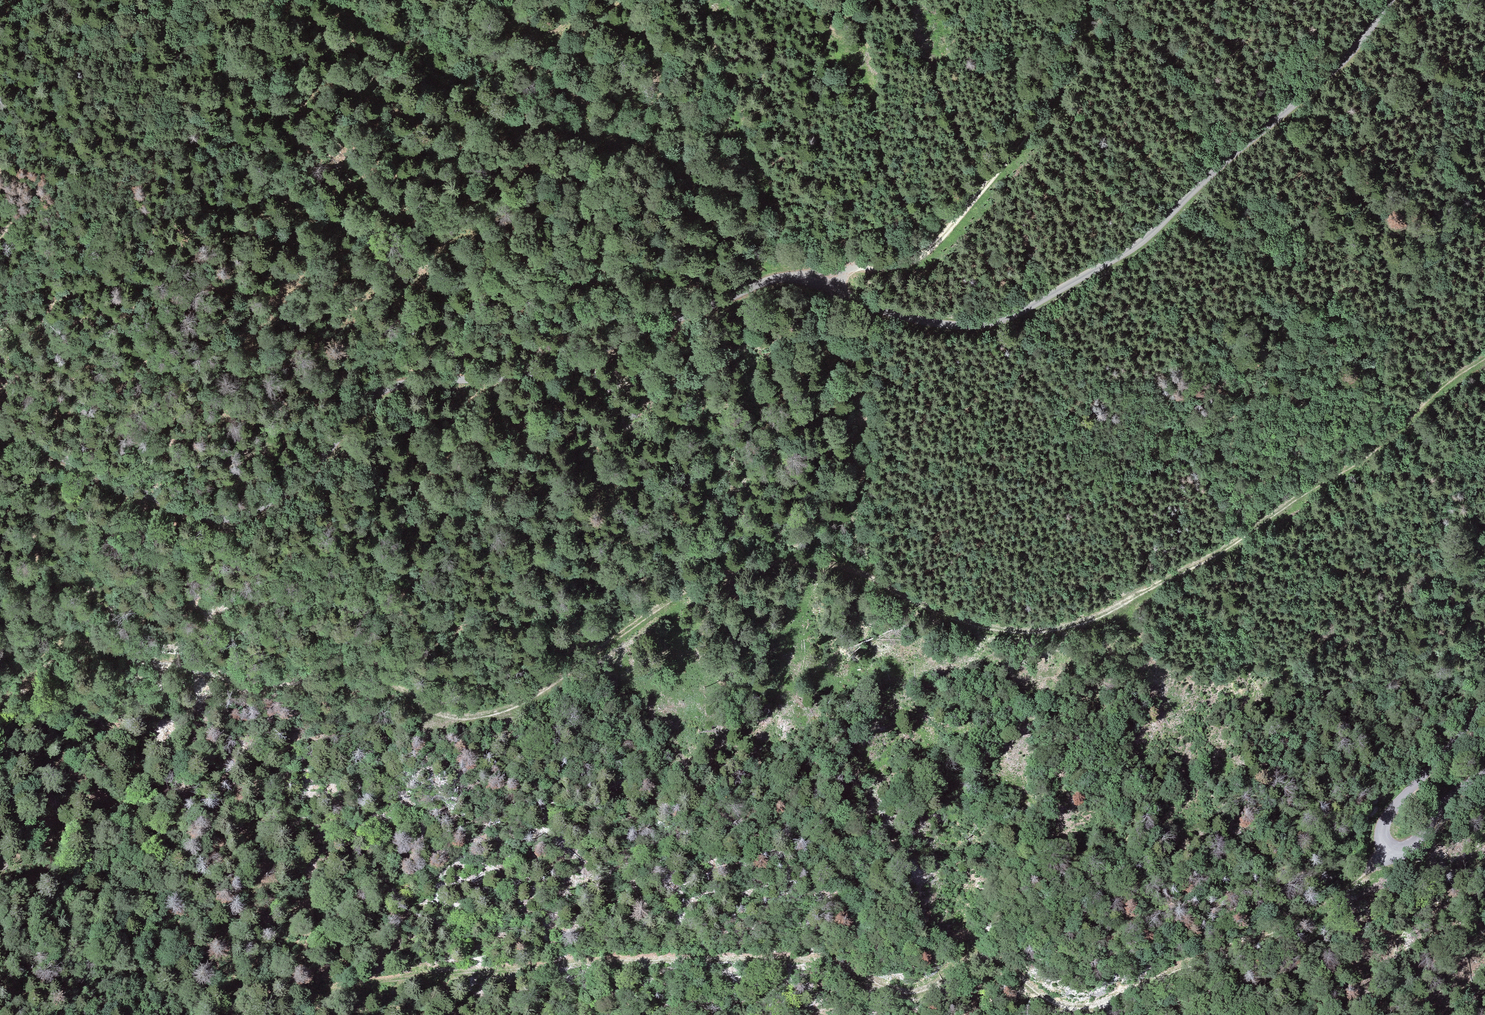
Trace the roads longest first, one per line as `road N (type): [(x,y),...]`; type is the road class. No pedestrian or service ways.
road 1 (track): [(0,681),(42,651),(83,643),(258,682),(361,676),(448,717),(472,717),(522,702),(668,600),(741,567),(808,558),(847,567),(975,624),(1054,628),(1106,612),(1235,541),(1362,458),(1484,356)]
road 2 (track): [(0,435),(196,513),(232,518),(291,487),(361,408),(389,388),(546,370),(778,278),(821,283),(929,322),(998,320),(1143,240),(1346,59),(1391,0)]
road 3 (track): [(1392,853),(1293,921),(1085,1006),(1048,999),(980,952),(918,992),(883,986),(831,960),(613,960),(355,983),(285,1014)]
road 4 (track): [(821,283),(854,267),(908,262),(941,239),(1050,100),(1074,48),(1083,0)]
road 5 (track): [(1484,701),(1389,814),(1386,850),(1409,849),(1452,796),(1484,773)]

